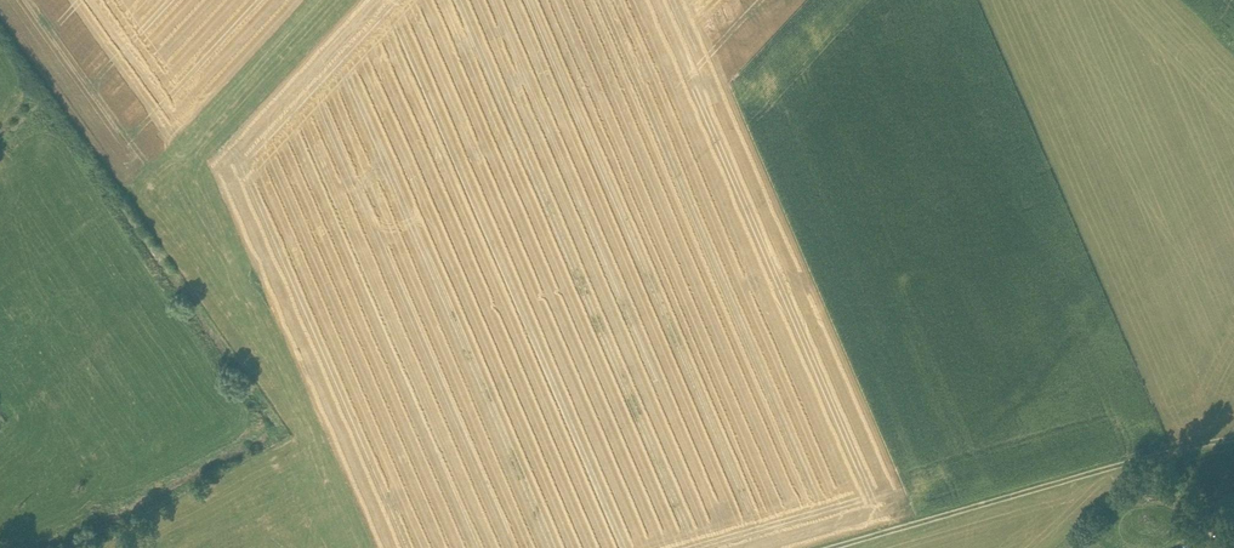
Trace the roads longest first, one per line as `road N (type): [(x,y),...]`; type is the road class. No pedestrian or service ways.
road 1 (track): [(1233,437),(834,547)]

